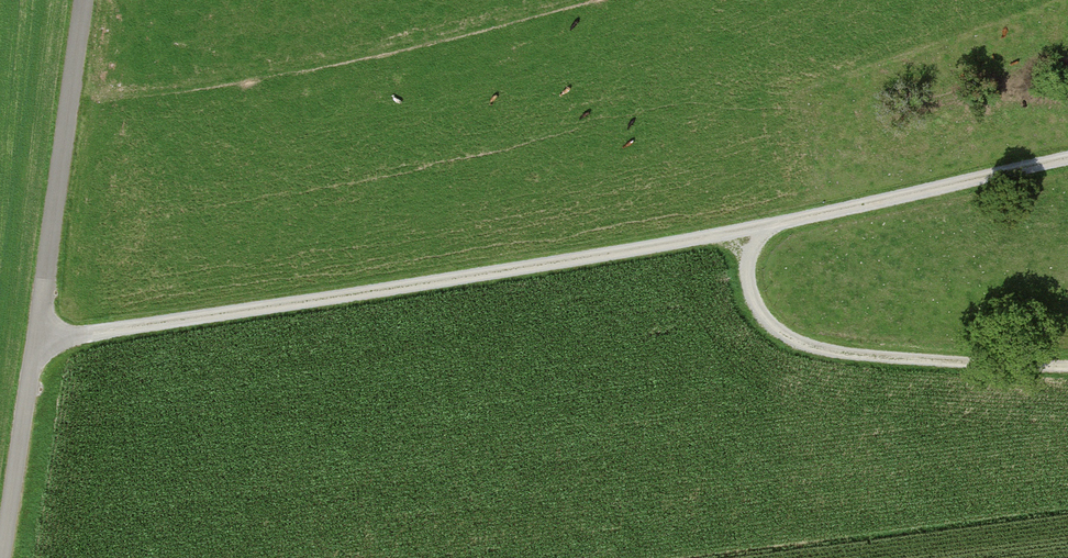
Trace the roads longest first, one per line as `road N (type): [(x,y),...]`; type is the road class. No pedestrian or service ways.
road 1 (track): [(36,343),(774,228),(1067,160)]
road 2 (unclassified): [(84,0),(1,557)]
road 3 (track): [(774,228),(749,263),(754,306),(778,335),(828,352),(1067,367)]

